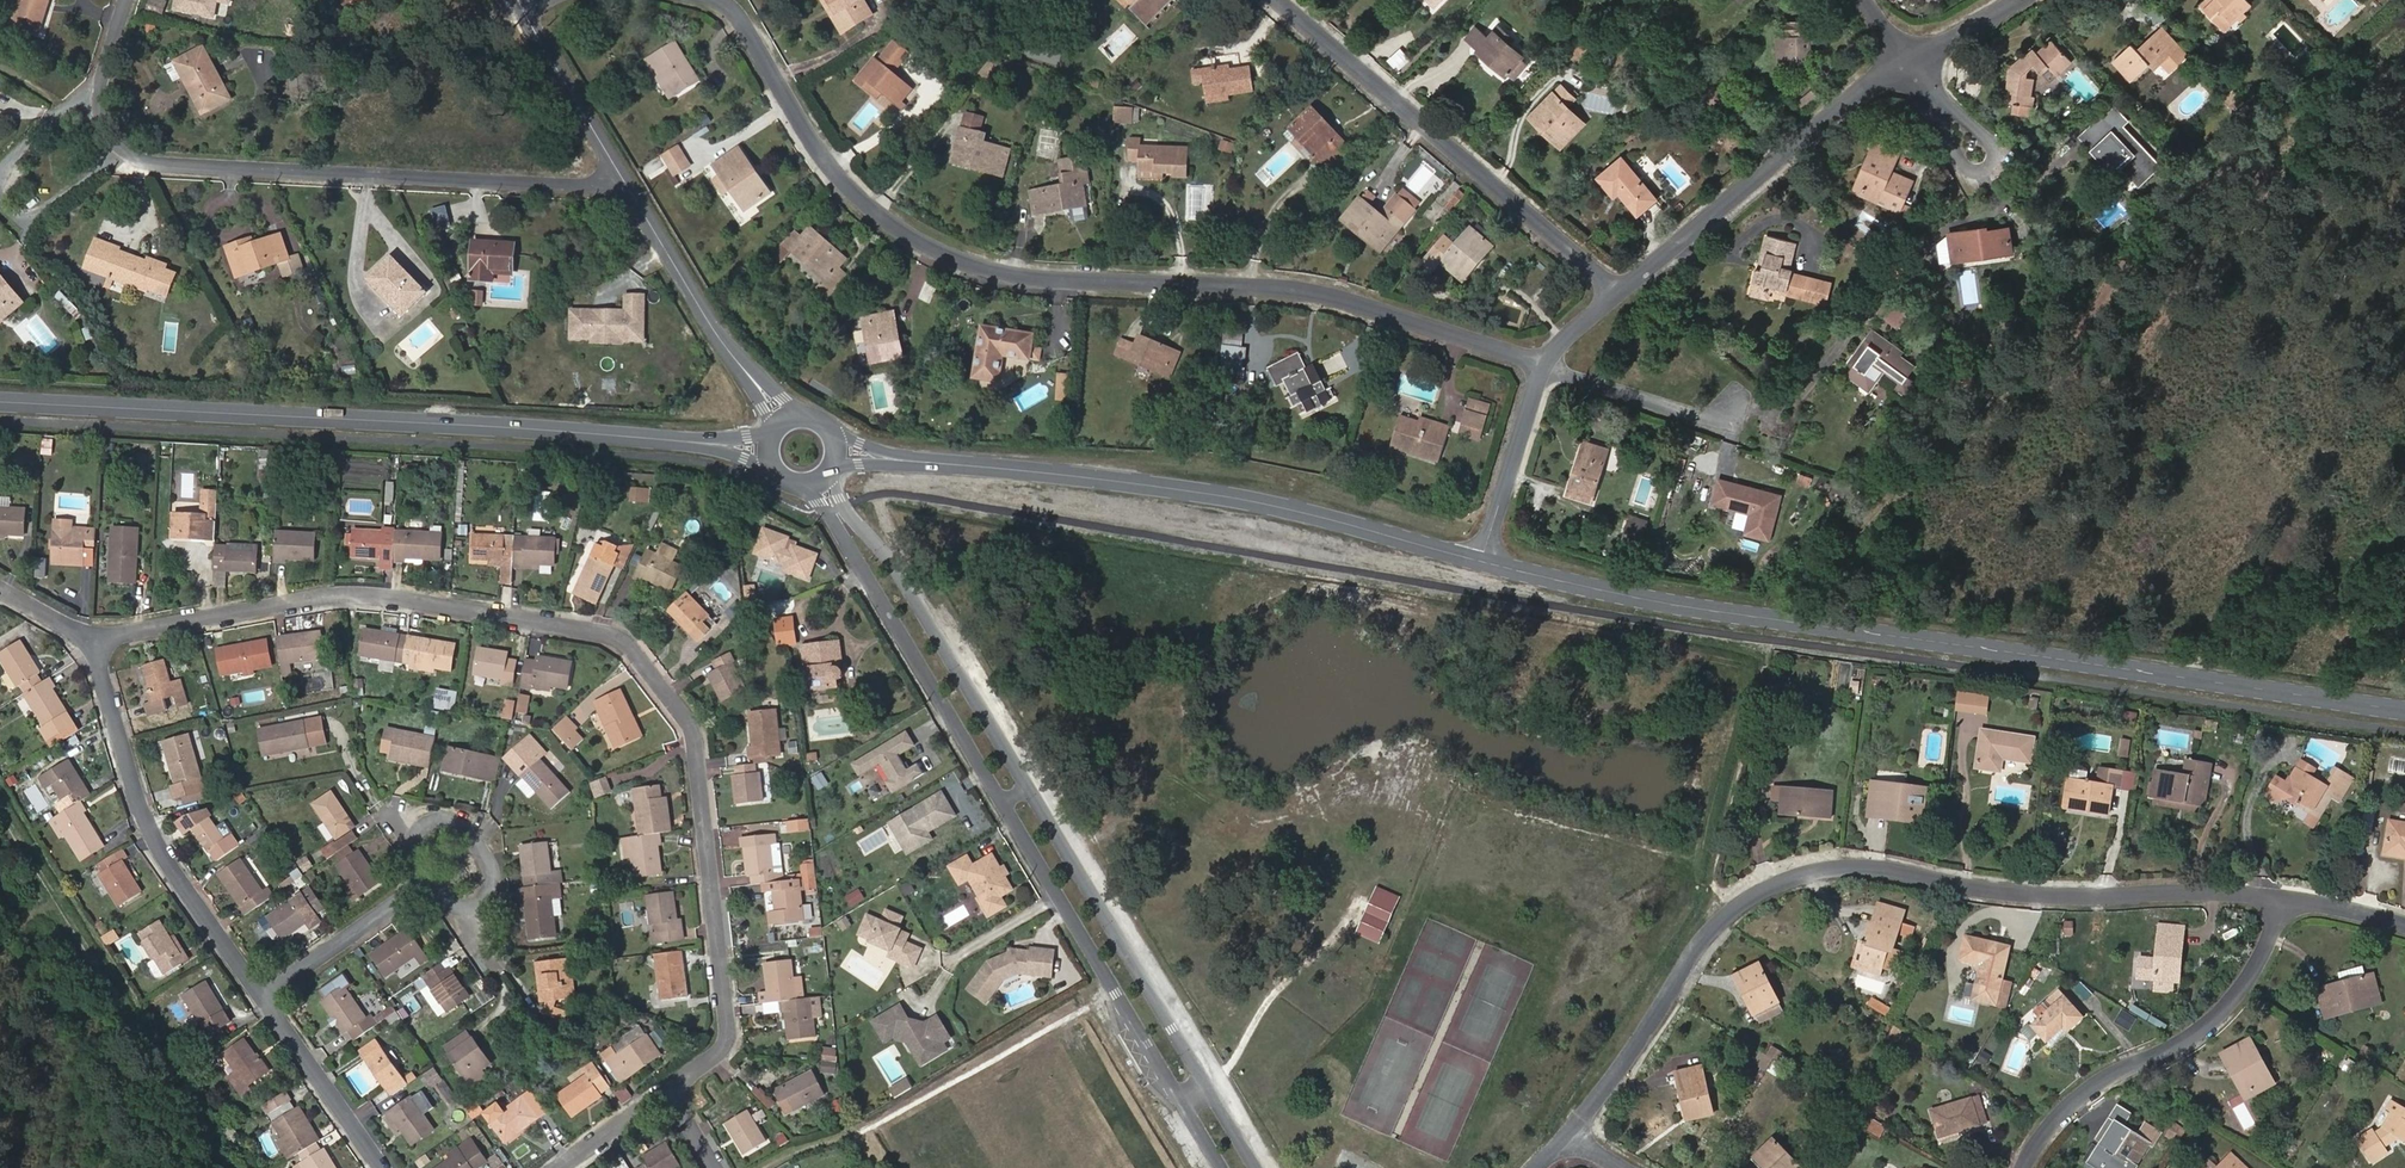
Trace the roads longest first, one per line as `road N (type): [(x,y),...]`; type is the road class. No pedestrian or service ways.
road 1 (residential): [(95,638),(365,596),(625,642),(694,736),(727,1029),(719,1053),(668,1092)]
road 2 (residential): [(714,0),(758,47),(834,173),(879,215),(935,250),(1042,278),(1310,292),(1545,366)]
road 3 (tertiary): [(2404,712),(1676,605),(1484,562)]
road 4 (residential): [(1573,1135),(1716,927),(1798,878),(1880,870),(2043,897),(2284,899)]
road 5 (residential): [(1261,1167),(898,569),(845,506),(833,471)]
road 6 (residential): [(799,487),(841,534),(1218,1167)]
road 7 (tertiary): [(686,441),(0,400)]
road 8 (residential): [(628,188),(167,164),(116,153),(93,108),(126,0)]
road 9 (tertiary): [(1484,562),(1185,490),(913,462)]
road 10 (residential): [(1278,0),(1619,294)]
road 11 (track): [(0,810),(221,1167)]
road 12 (residential): [(95,638),(140,803),(162,851),(264,998)]
road 13 (residential): [(2284,899),(2254,979),(2218,1018),(2065,1111),(2028,1167)]
road 14 (residential): [(1908,63),(1862,91),(1619,294)]
road 15 (residential): [(426,884),(416,862),(420,829),(454,824),(492,878),(481,907),(455,910)]
road 16 (residential): [(522,9),(628,188)]
road 17 (residential): [(264,998),(384,1167)]
road 18 (residential): [(1545,366),(1484,562)]
road 19 (residential): [(1545,366),(1717,421),(1735,406)]
road 20 (residential): [(628,188),(734,357)]
road 21 (residential): [(1908,63),(1990,142),(1991,171),(1964,167),(1949,142)]
road 22 (residential): [(264,998),(426,884)]
road 23 (residential): [(668,1092),(566,1167)]
road 24 (residential): [(2016,0),(1908,63)]
road 25 (residential): [(2284,899),(2404,927)]

